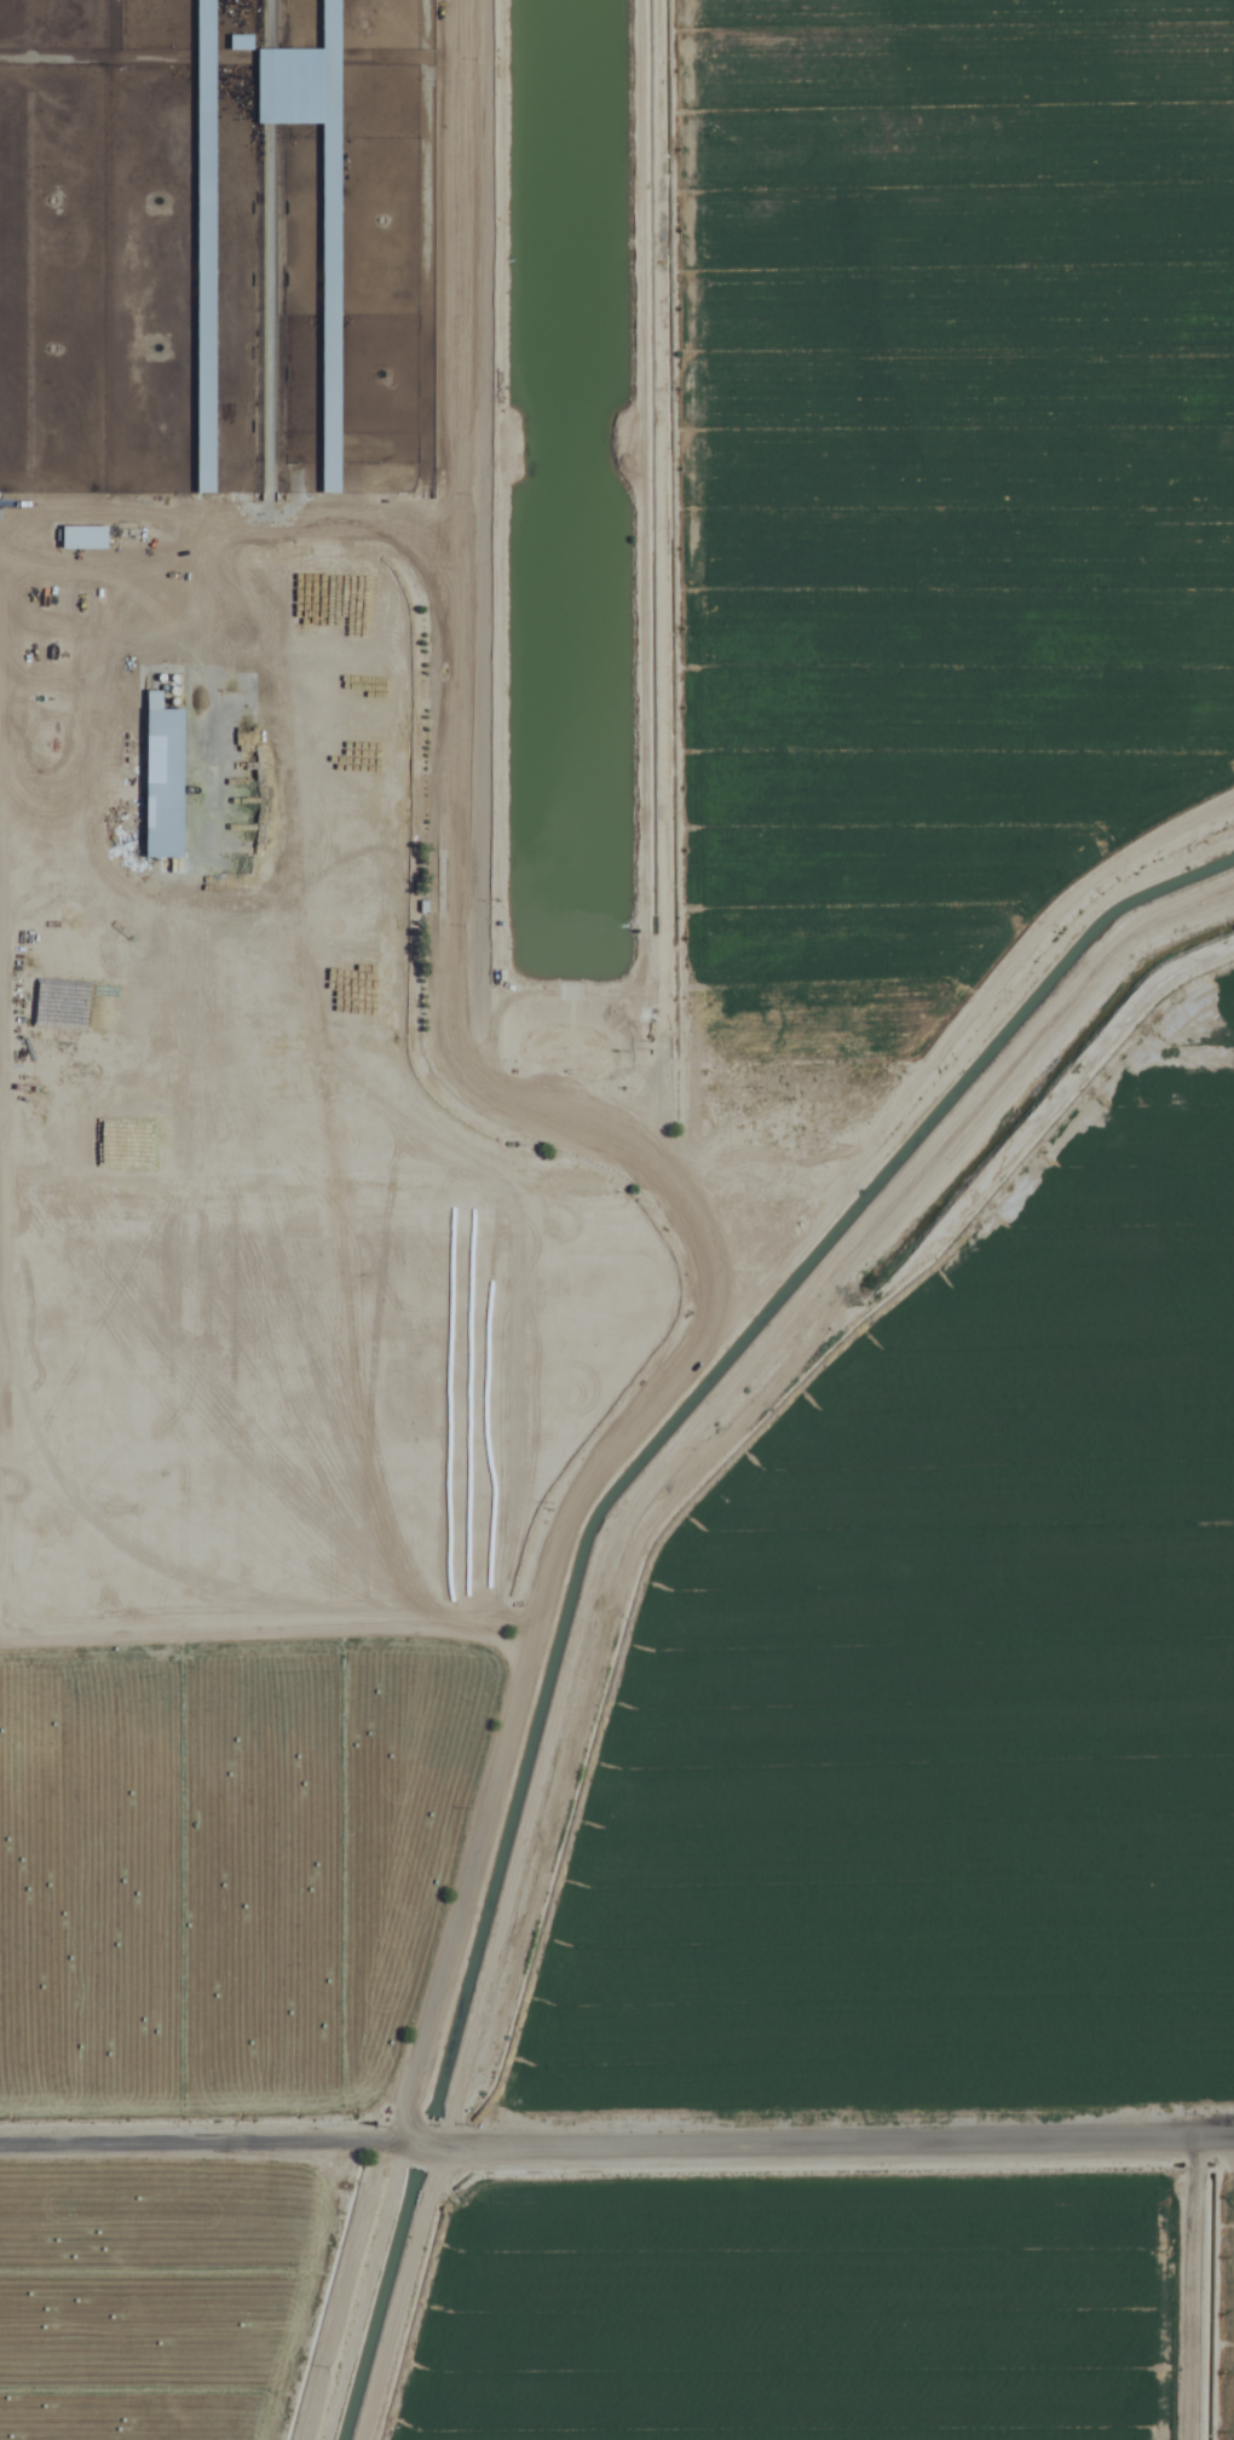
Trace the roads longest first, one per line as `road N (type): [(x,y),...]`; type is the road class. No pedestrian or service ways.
road 1 (residential): [(0,2166),(502,2145),(1233,2138)]

